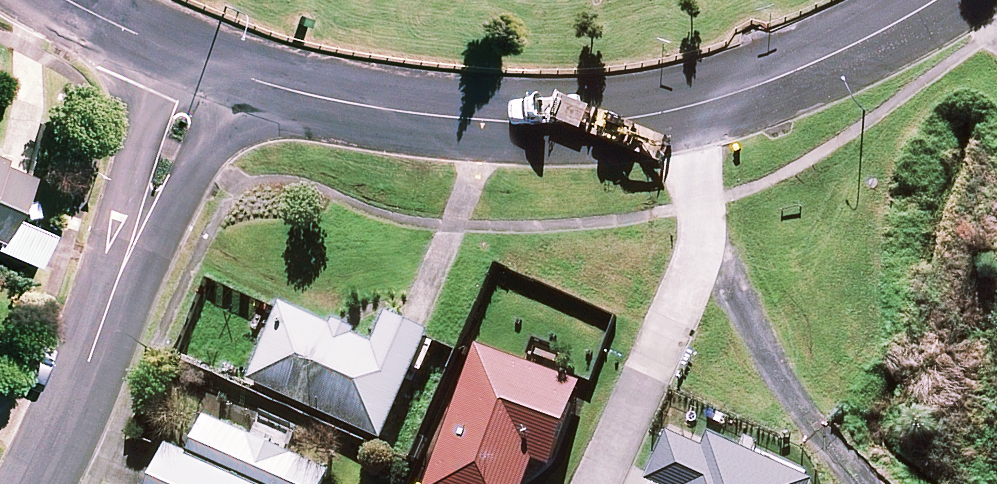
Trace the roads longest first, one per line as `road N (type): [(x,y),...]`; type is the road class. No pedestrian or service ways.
road 1 (residential): [(673,108),(530,124),(420,114),(203,67)]
road 2 (residential): [(33,483),(89,369),(203,67)]
road 3 (residential): [(673,108),(696,207),(694,252),(599,483)]
road 4 (residential): [(933,0),(800,67),(673,108)]
road 5 (residential): [(203,67),(70,0)]

